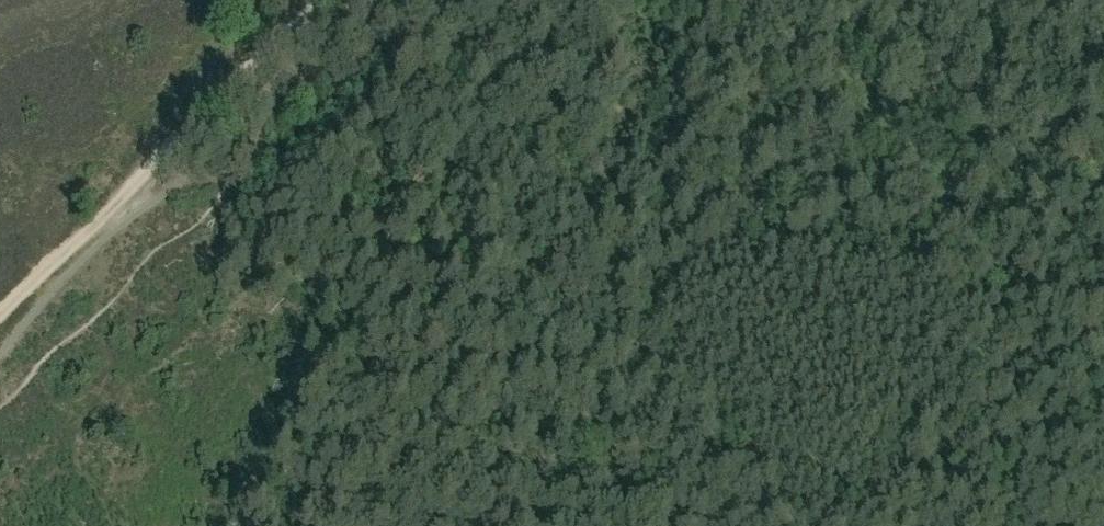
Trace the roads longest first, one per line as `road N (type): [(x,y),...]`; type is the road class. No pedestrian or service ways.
road 1 (track): [(324,0),(0,318)]

